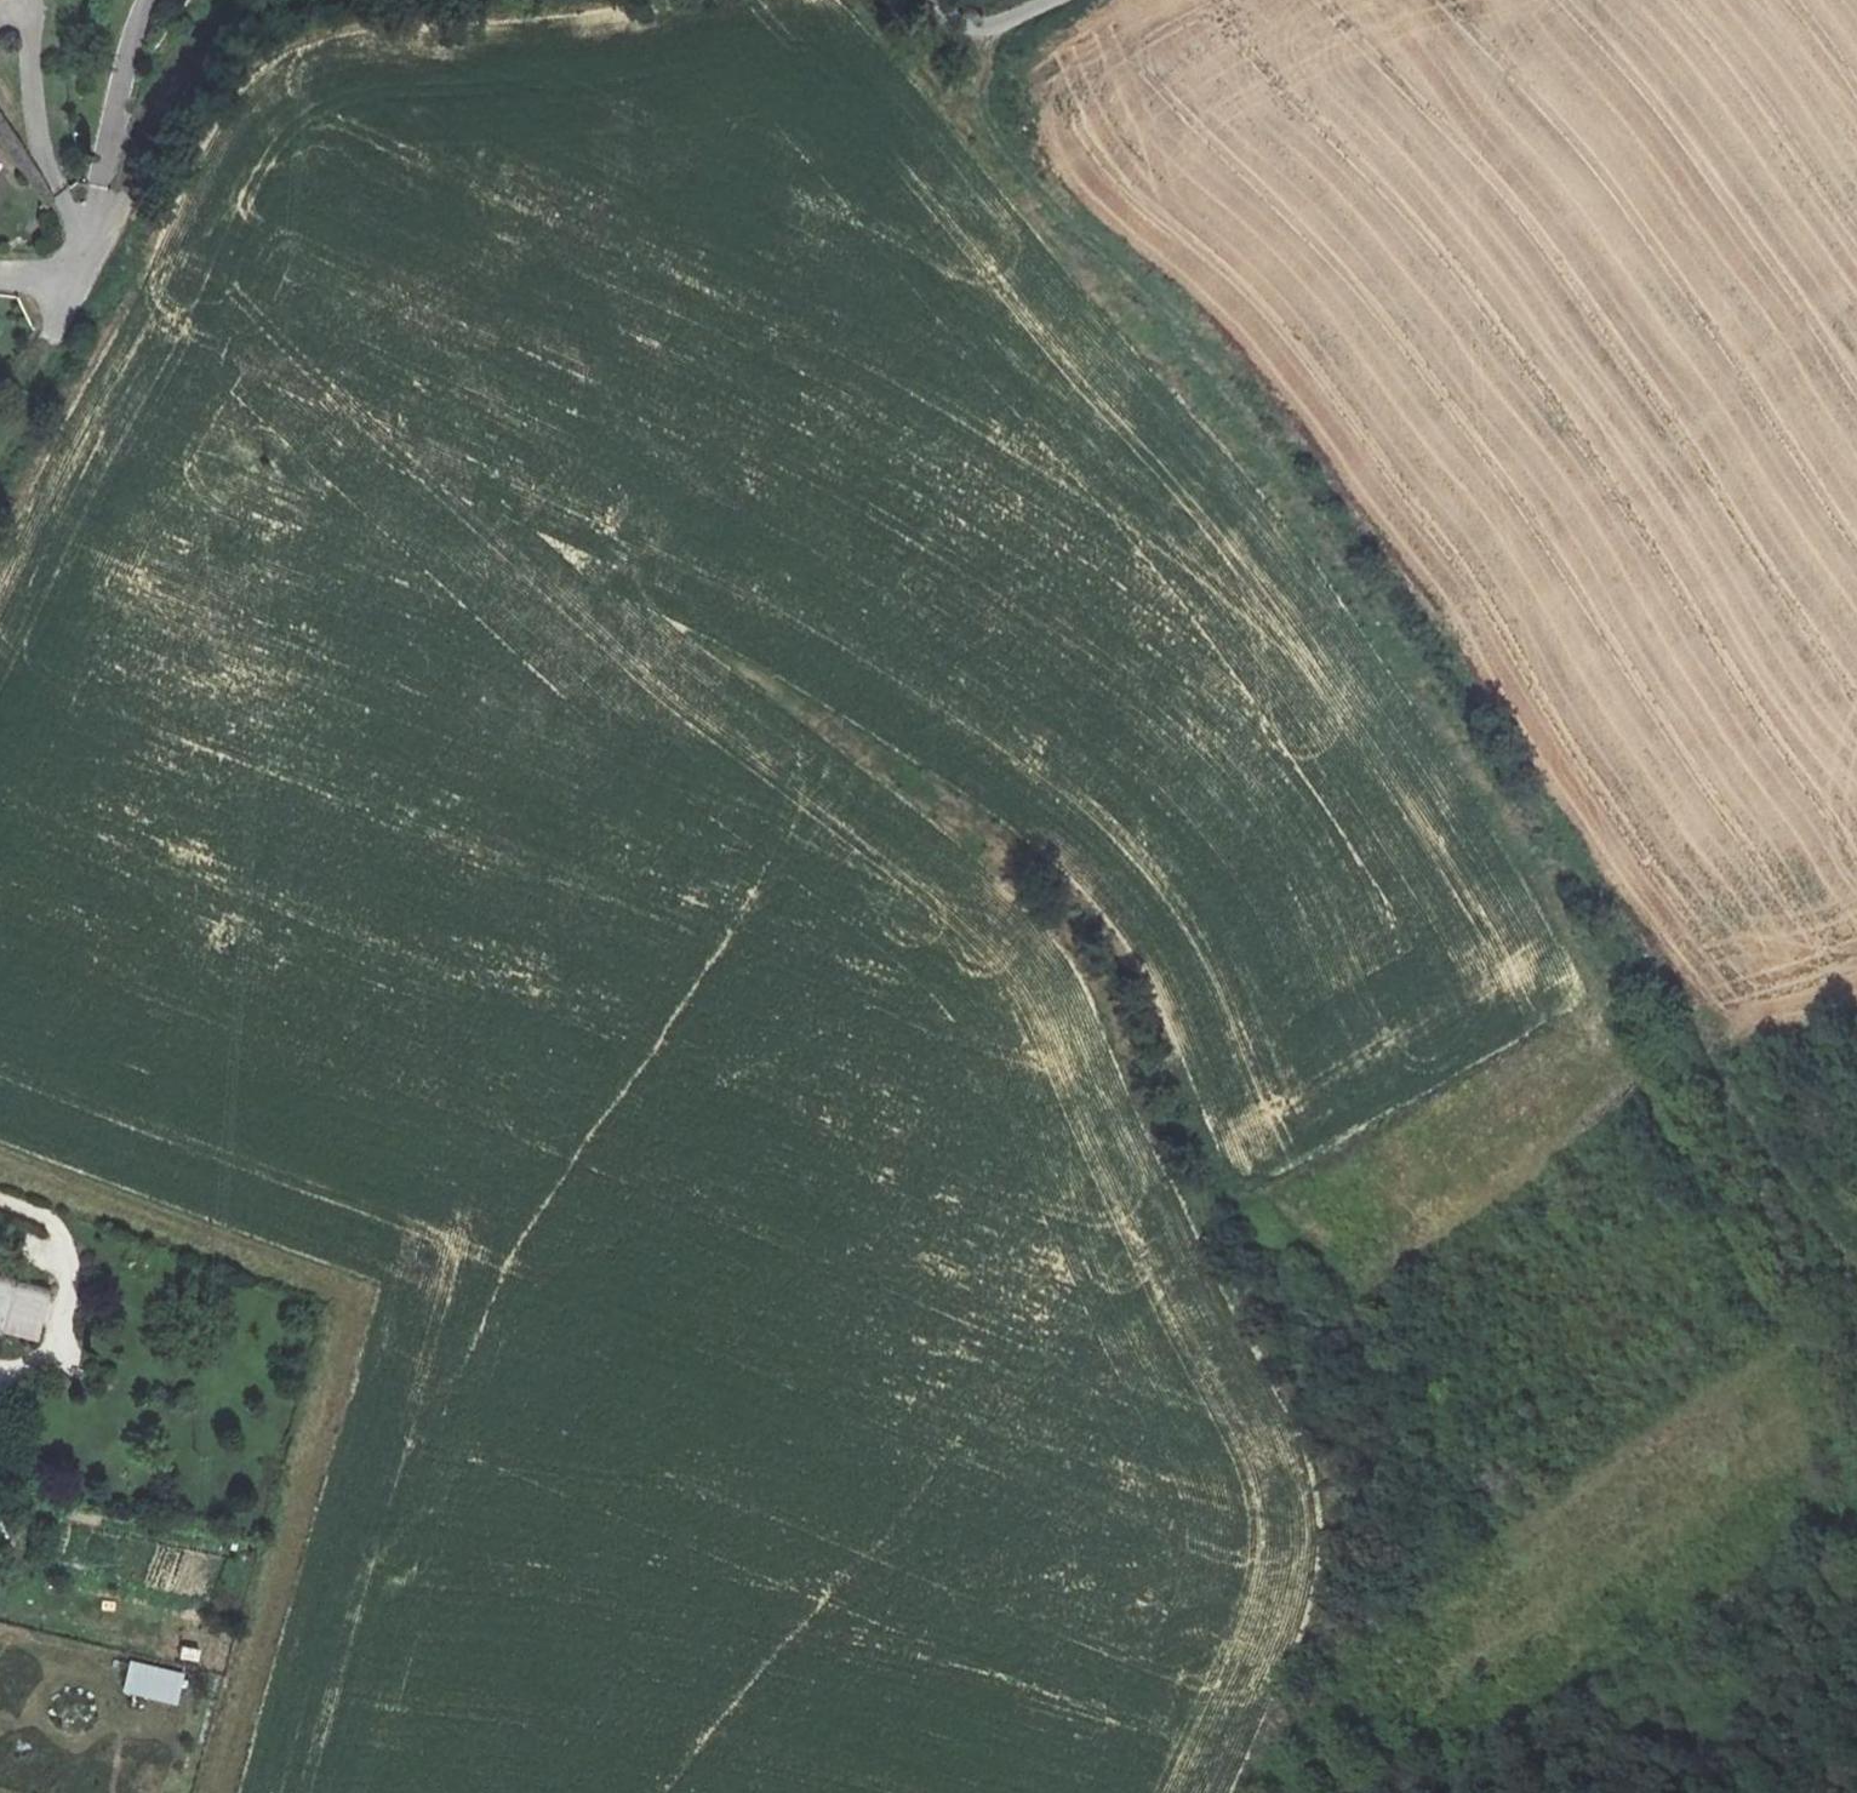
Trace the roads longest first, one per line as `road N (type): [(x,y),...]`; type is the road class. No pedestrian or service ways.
road 1 (track): [(970,103),(1125,271),(1212,346),(1775,1164),(1856,1262)]
road 2 (track): [(310,0),(248,7),(214,26),(183,59),(87,273)]
road 3 (track): [(995,25),(970,103),(886,0)]

